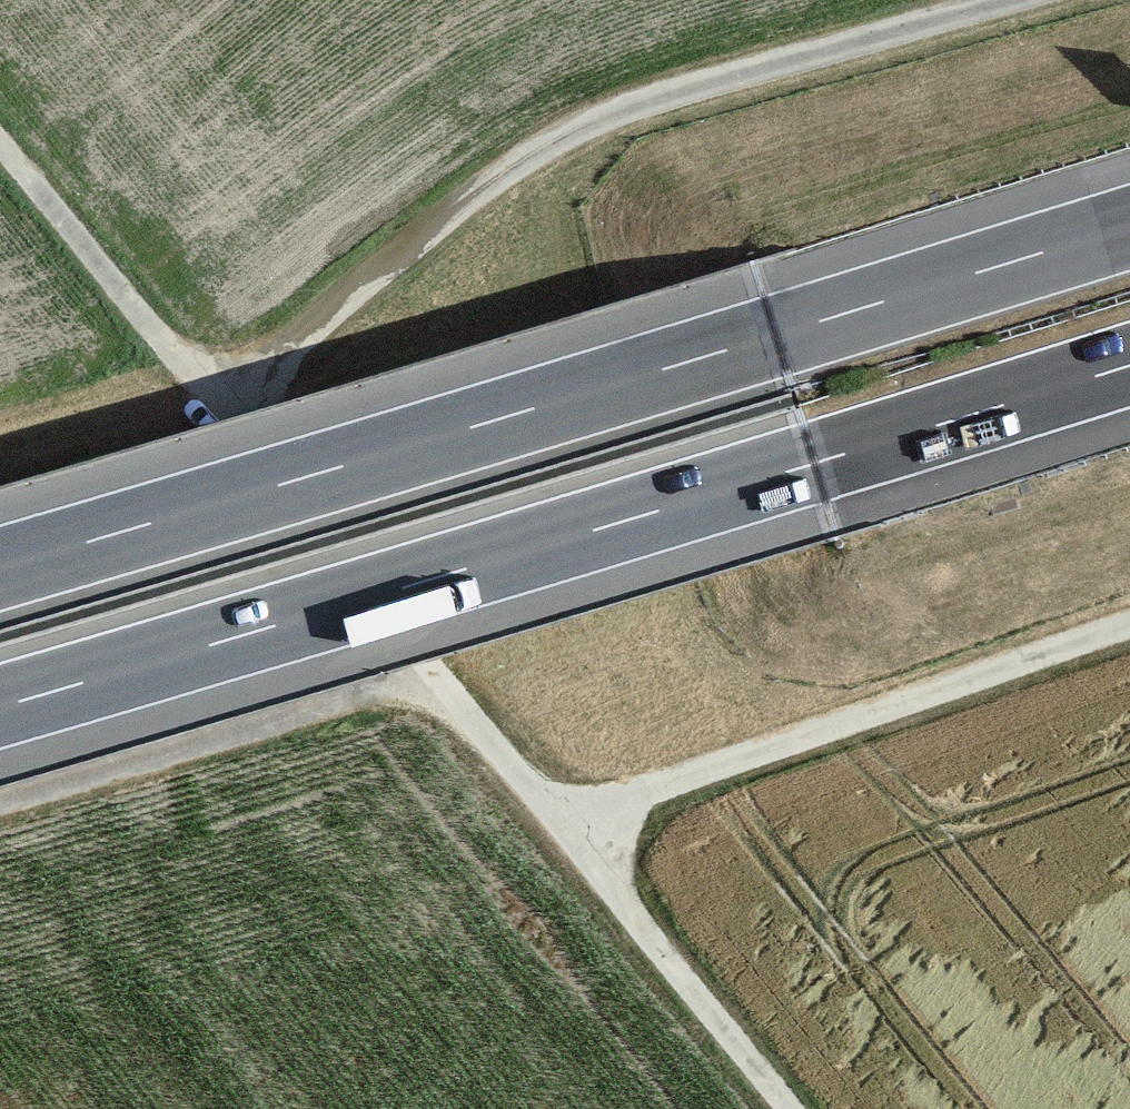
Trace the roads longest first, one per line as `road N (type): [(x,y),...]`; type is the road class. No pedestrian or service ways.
road 1 (track): [(0,141),(221,411),(476,192),(601,118),(1002,0)]
road 2 (motorway): [(1129,225),(0,568)]
road 3 (motorway): [(0,707),(1129,365)]
road 4 (track): [(787,1108),(221,411)]
road 5 (track): [(554,824),(1129,623)]
road 6 (track): [(434,671),(0,799)]

